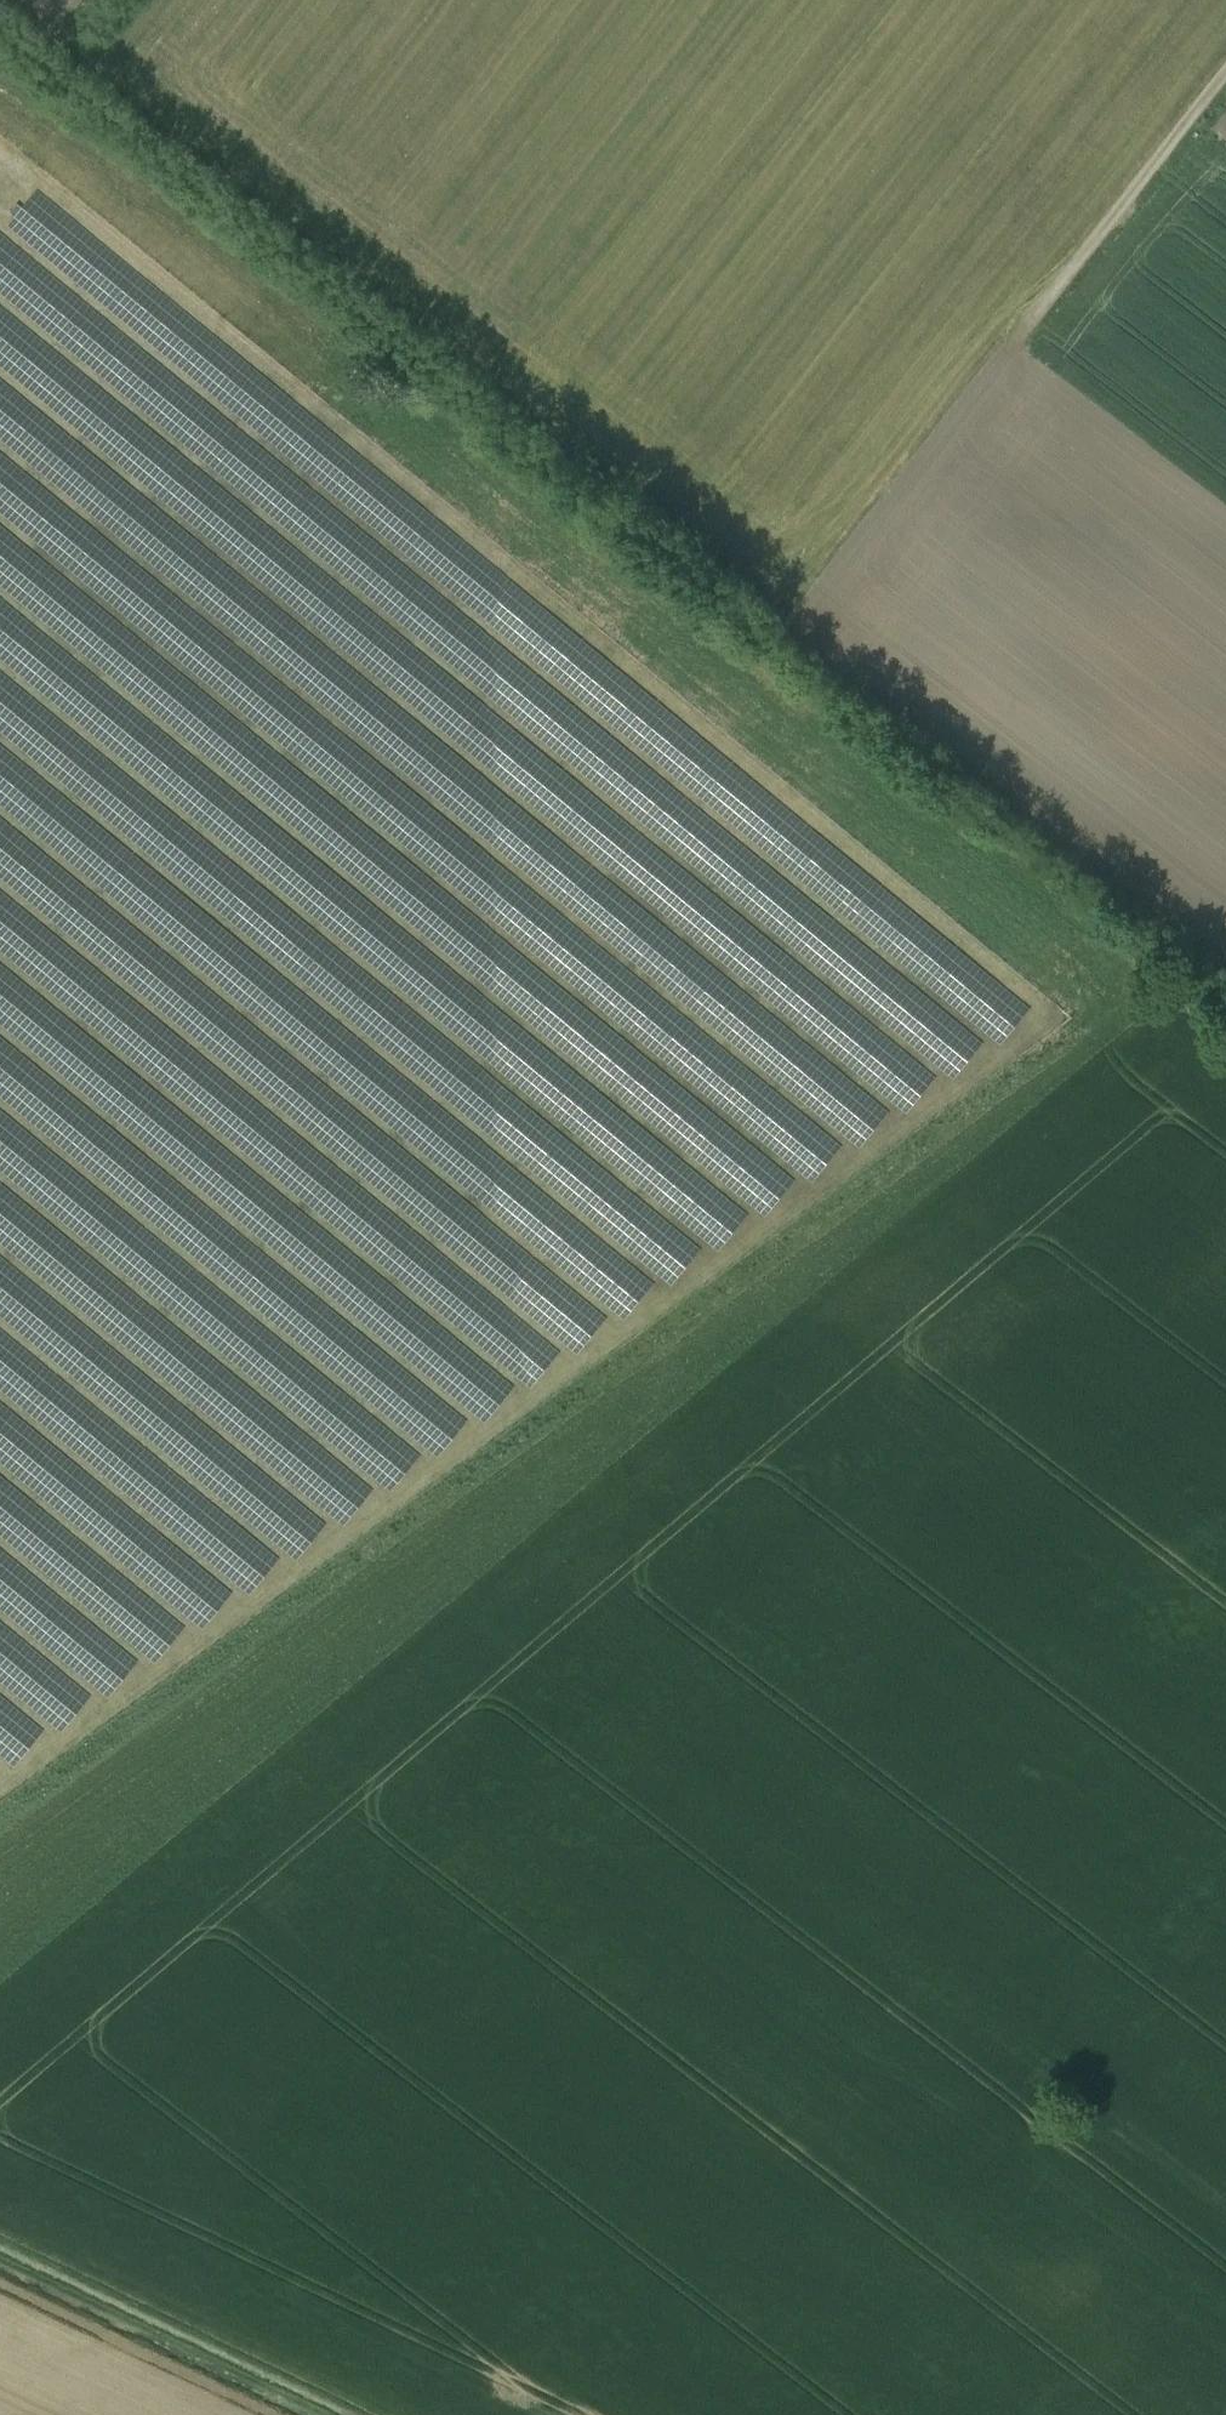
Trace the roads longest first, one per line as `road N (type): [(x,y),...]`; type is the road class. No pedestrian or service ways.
road 1 (track): [(1225,80),(1046,307)]

